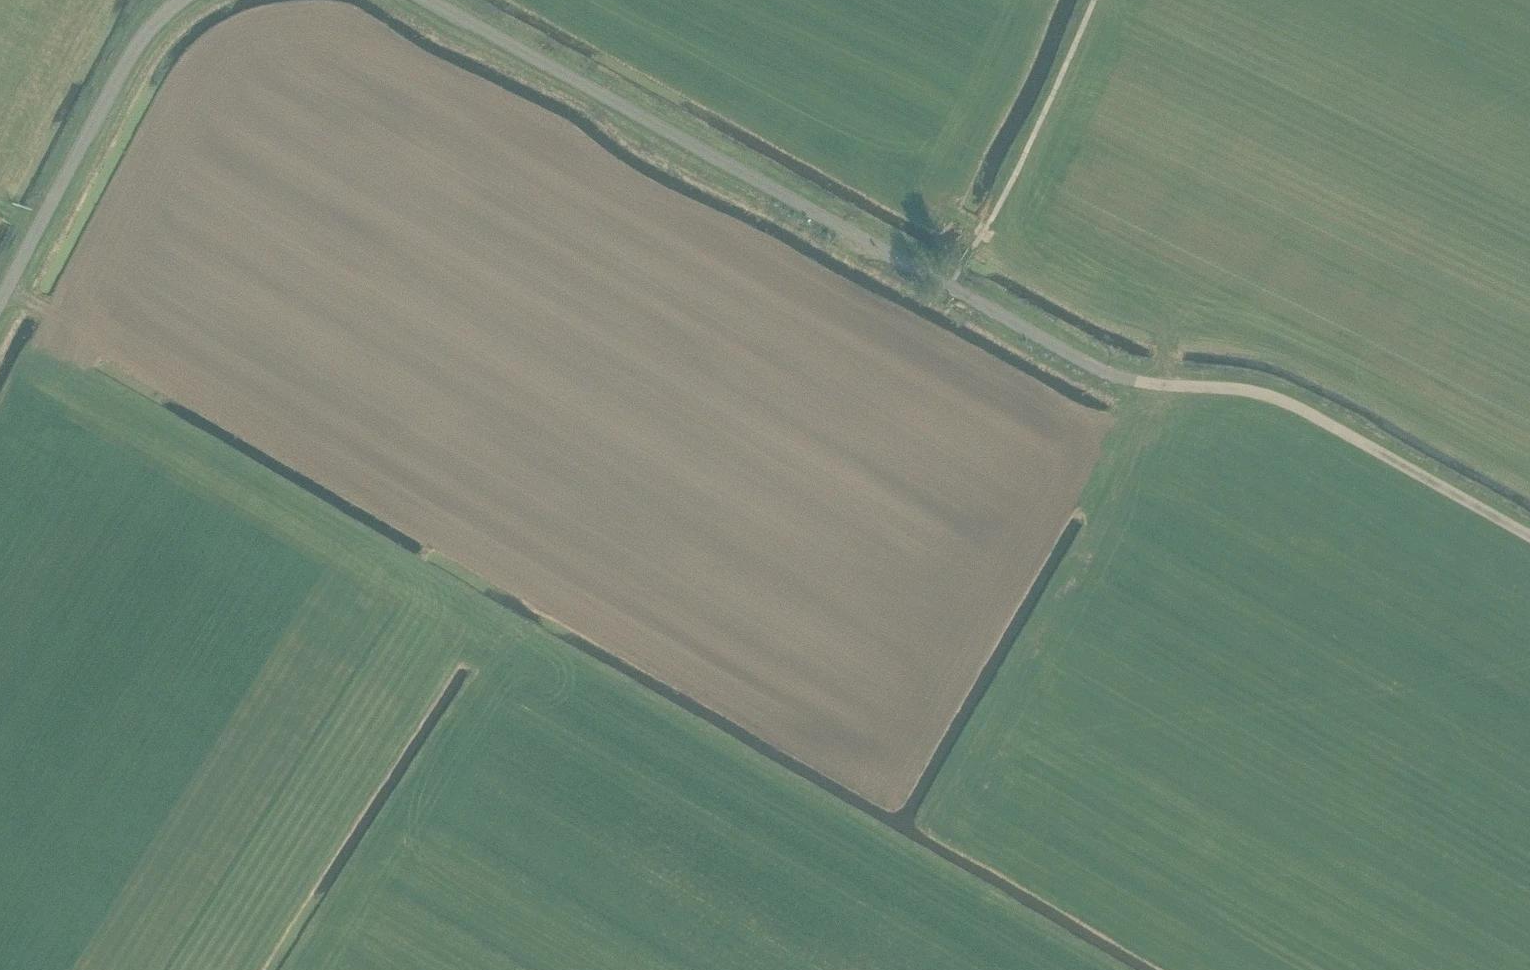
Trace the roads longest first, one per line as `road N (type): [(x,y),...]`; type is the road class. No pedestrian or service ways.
road 1 (unclassified): [(432,0),(1106,371),(1264,391),(1529,536)]
road 2 (unclassified): [(0,298),(137,46),(176,0)]

